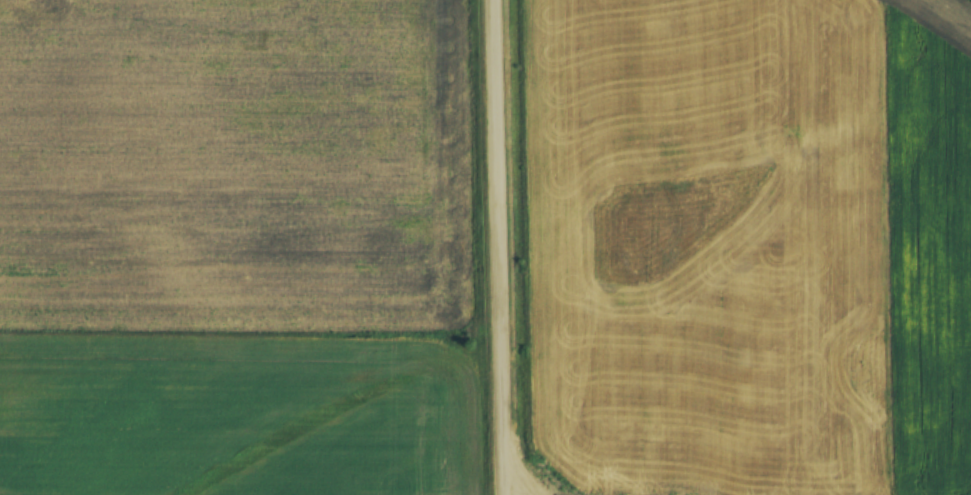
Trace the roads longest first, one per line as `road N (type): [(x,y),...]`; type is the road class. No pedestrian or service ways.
road 1 (residential): [(492,0),(499,494)]

